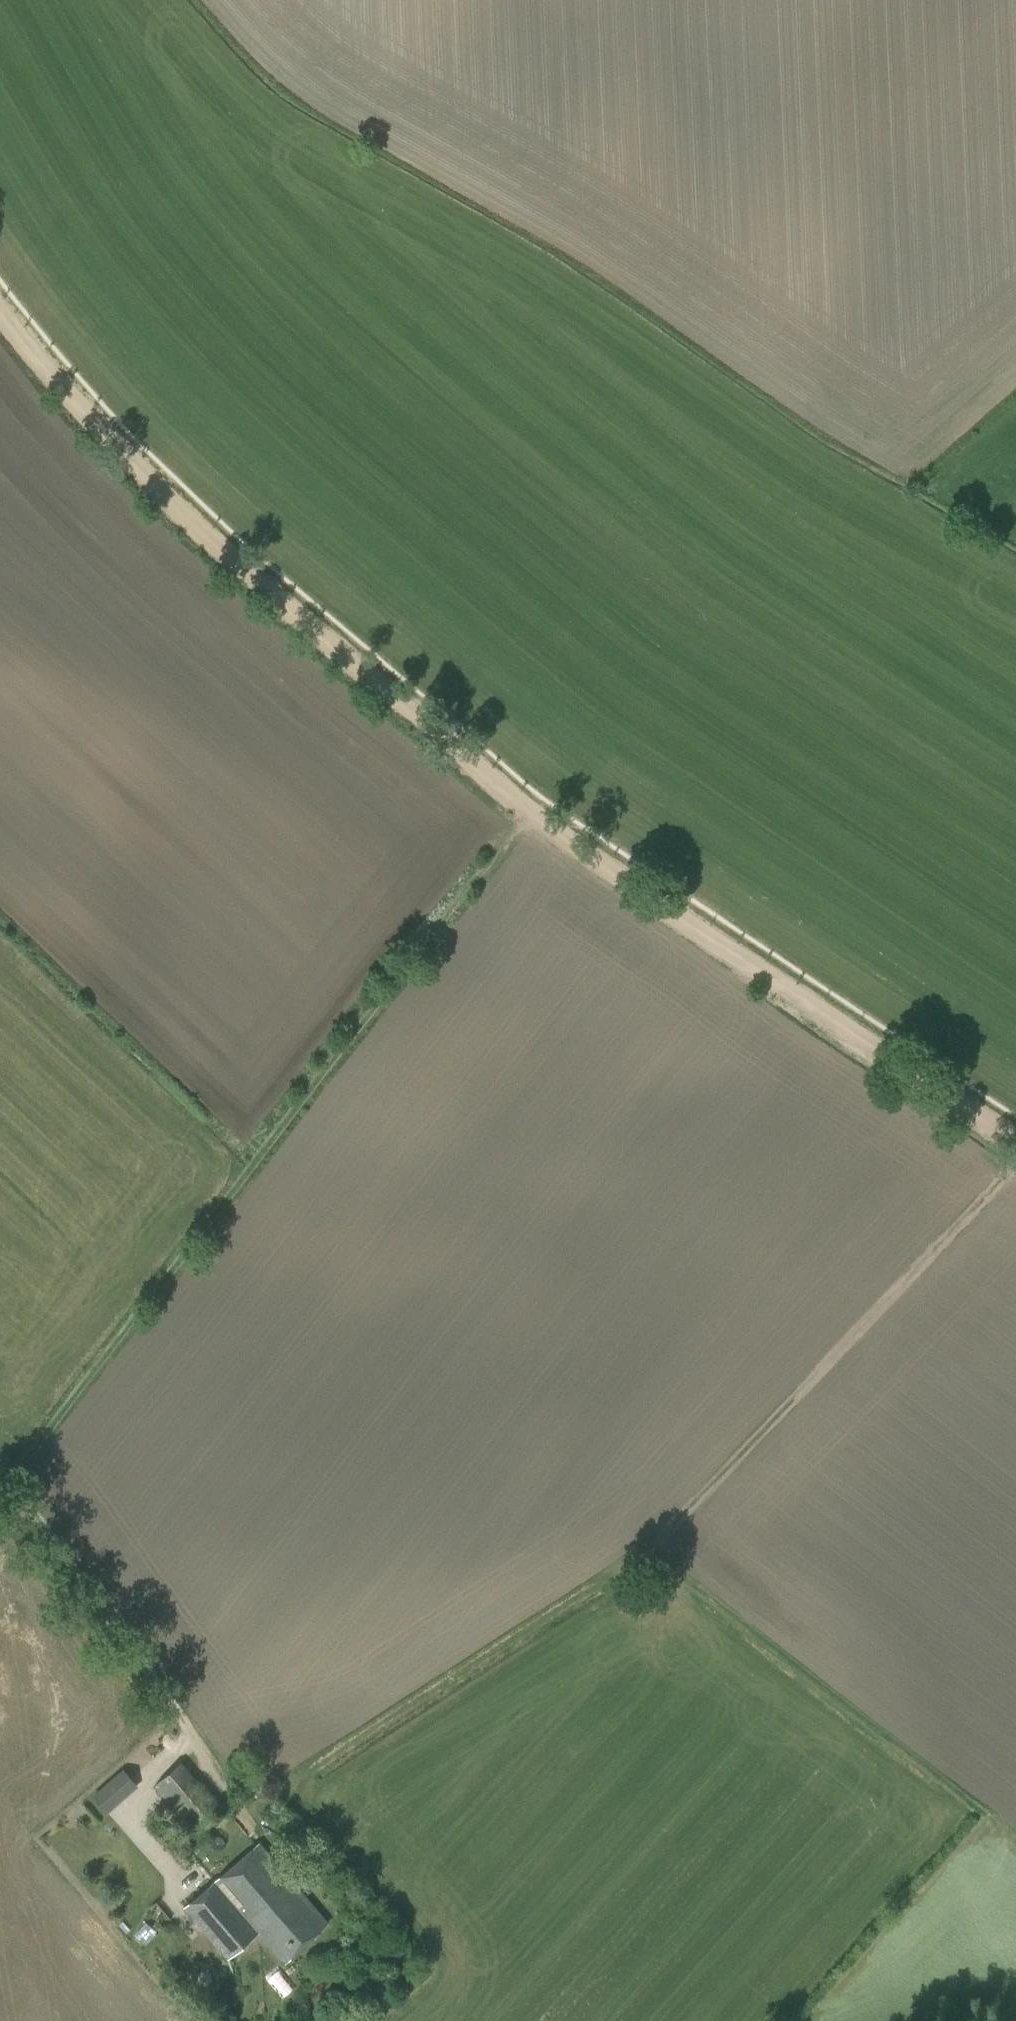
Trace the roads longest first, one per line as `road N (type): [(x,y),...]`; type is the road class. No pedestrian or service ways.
road 1 (track): [(1015,1139),(529,809),(222,554),(0,312)]
road 2 (track): [(1015,1162),(673,1521),(325,1756)]
road 3 (track): [(529,809),(2,1474)]
road 4 (track): [(214,1767),(2,1474)]

